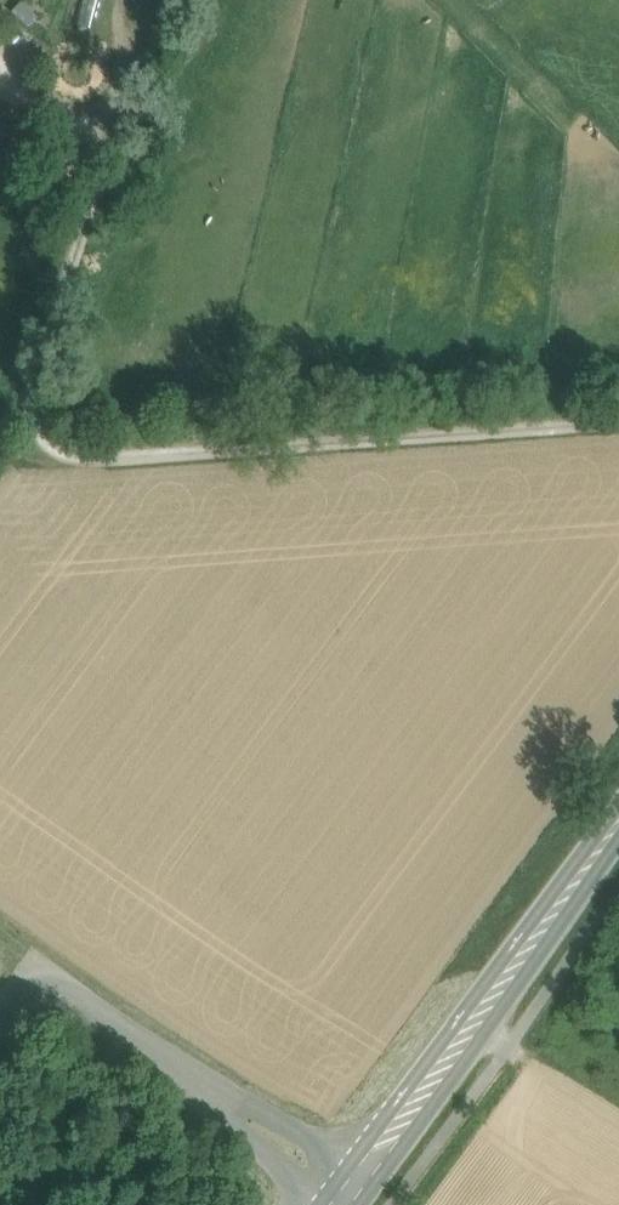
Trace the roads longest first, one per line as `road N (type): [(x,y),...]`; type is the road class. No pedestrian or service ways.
road 1 (secondary): [(618,828),(340,1204)]

